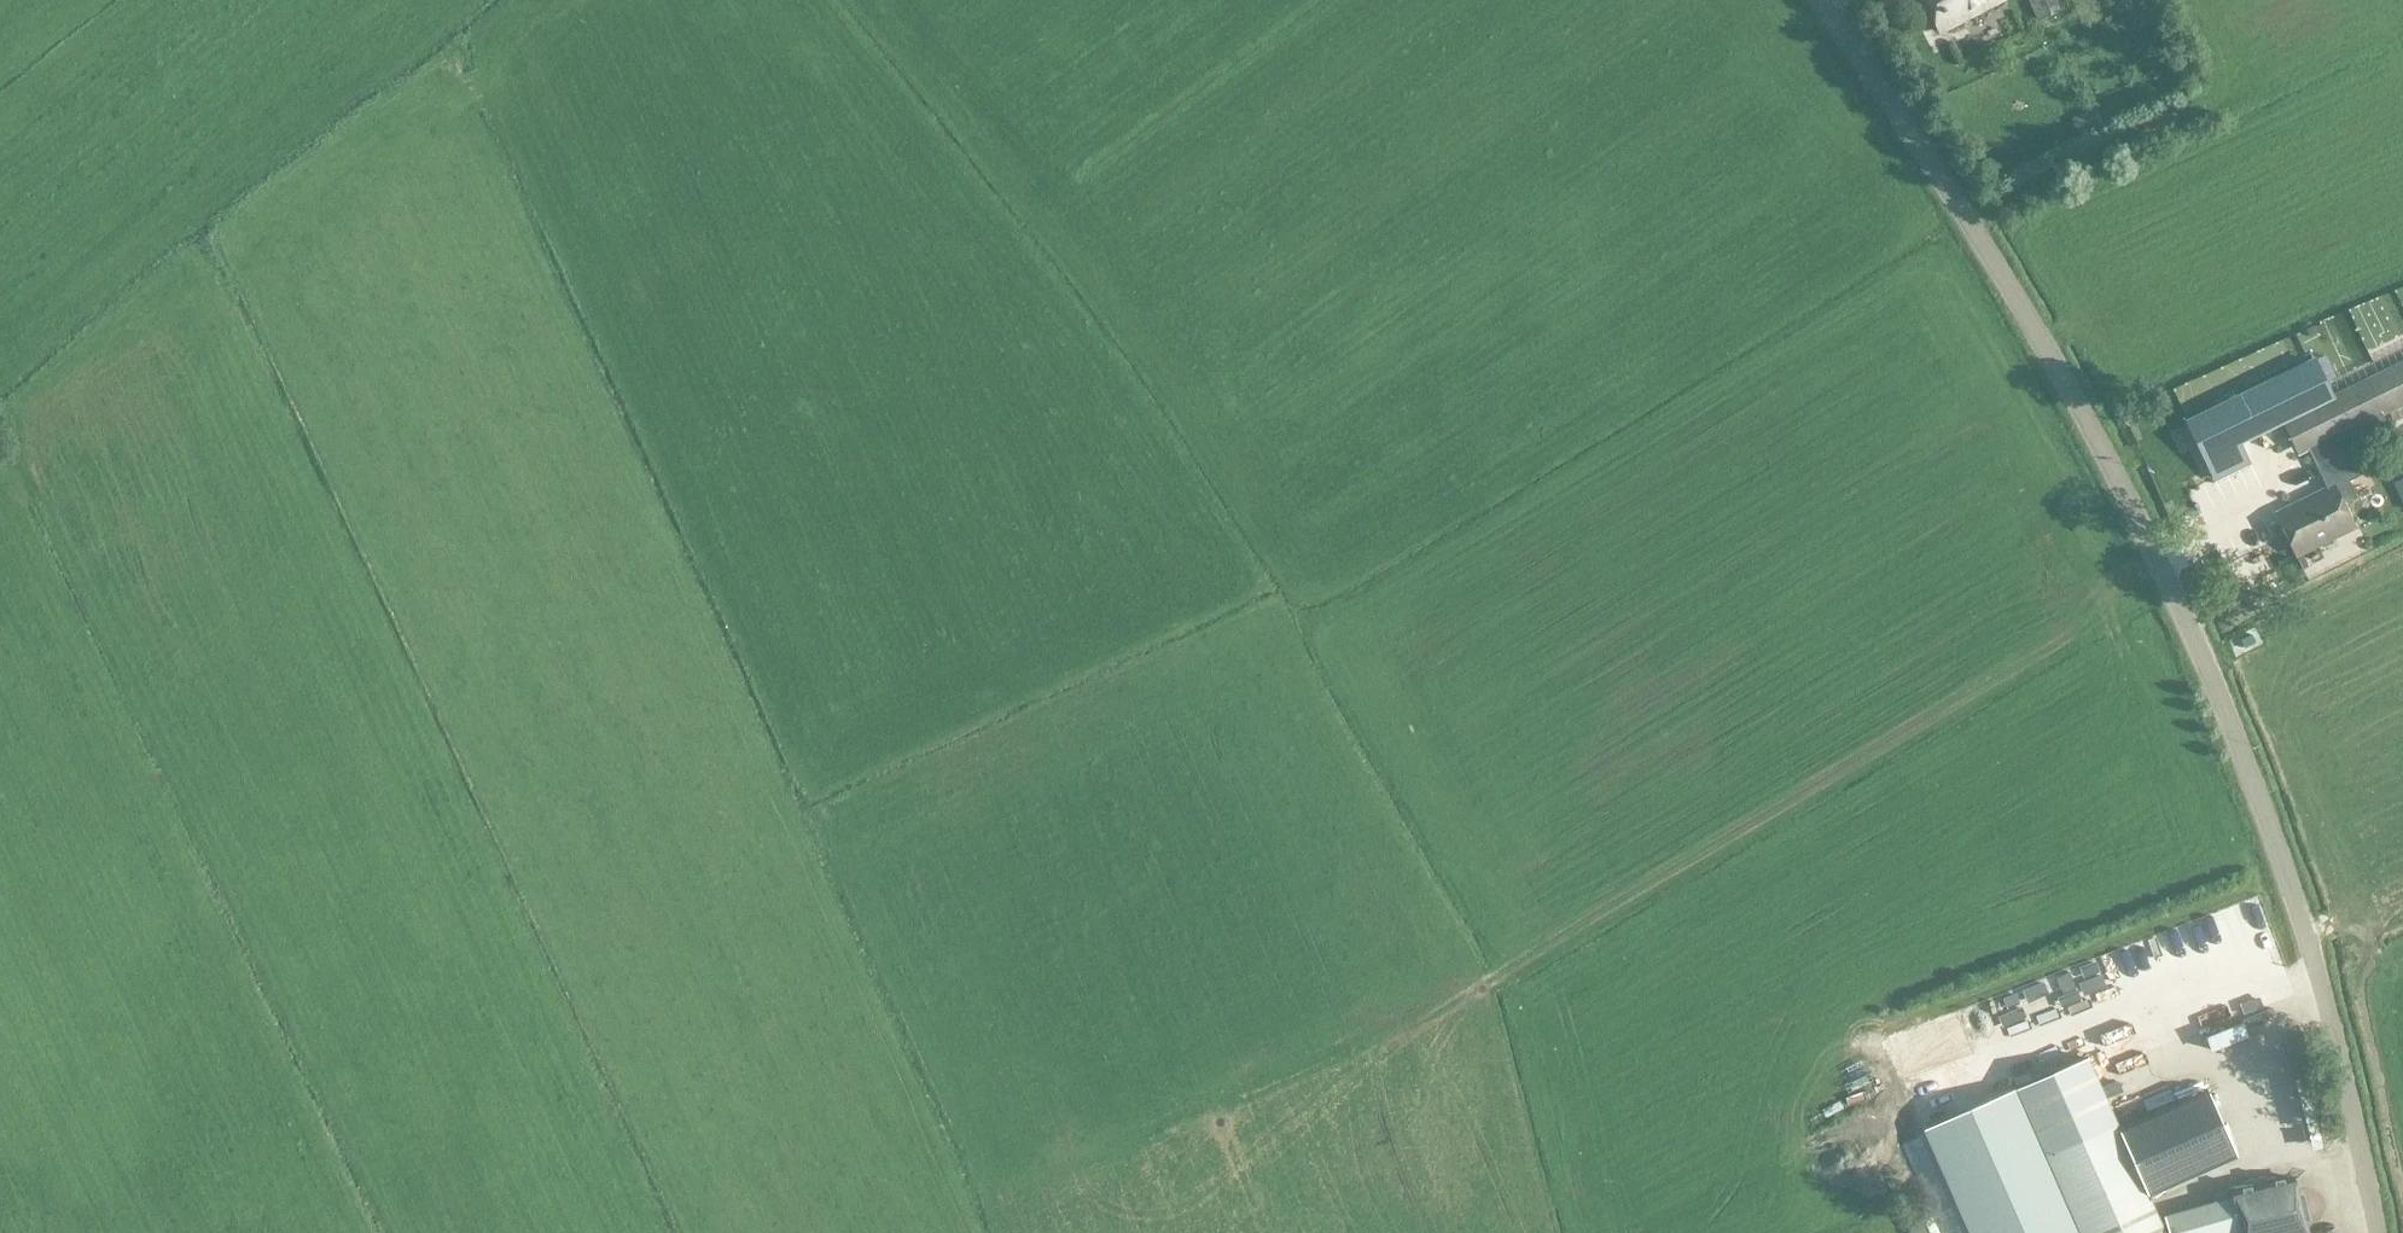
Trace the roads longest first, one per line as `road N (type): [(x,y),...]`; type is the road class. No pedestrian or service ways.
road 1 (residential): [(2377,1232),(2312,940),(2246,753),(2128,495),(2041,335),(1874,63),(1825,0)]

